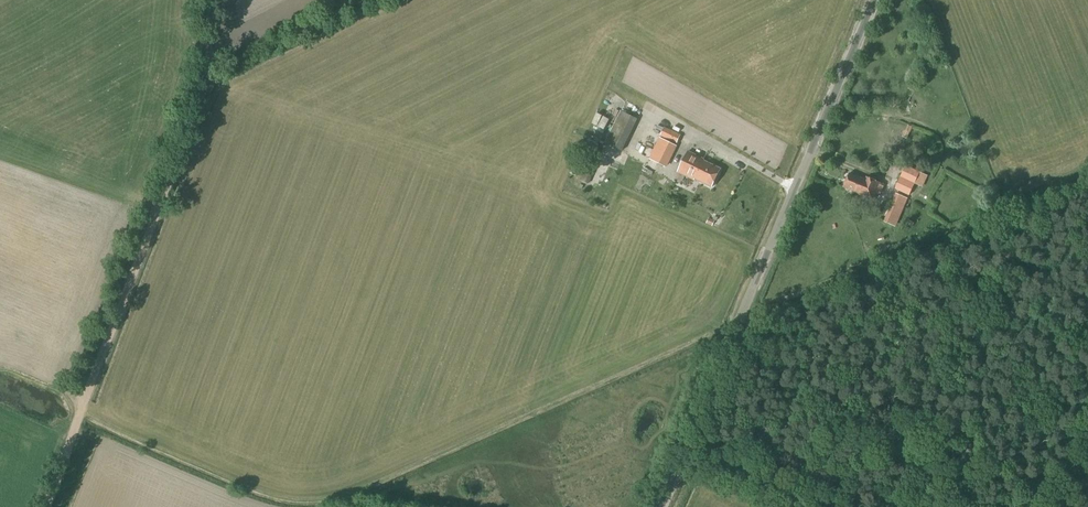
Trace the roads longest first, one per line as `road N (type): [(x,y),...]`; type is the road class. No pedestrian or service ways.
road 1 (unclassified): [(662,506),(875,0)]
road 2 (track): [(80,412),(197,111),(202,0)]

